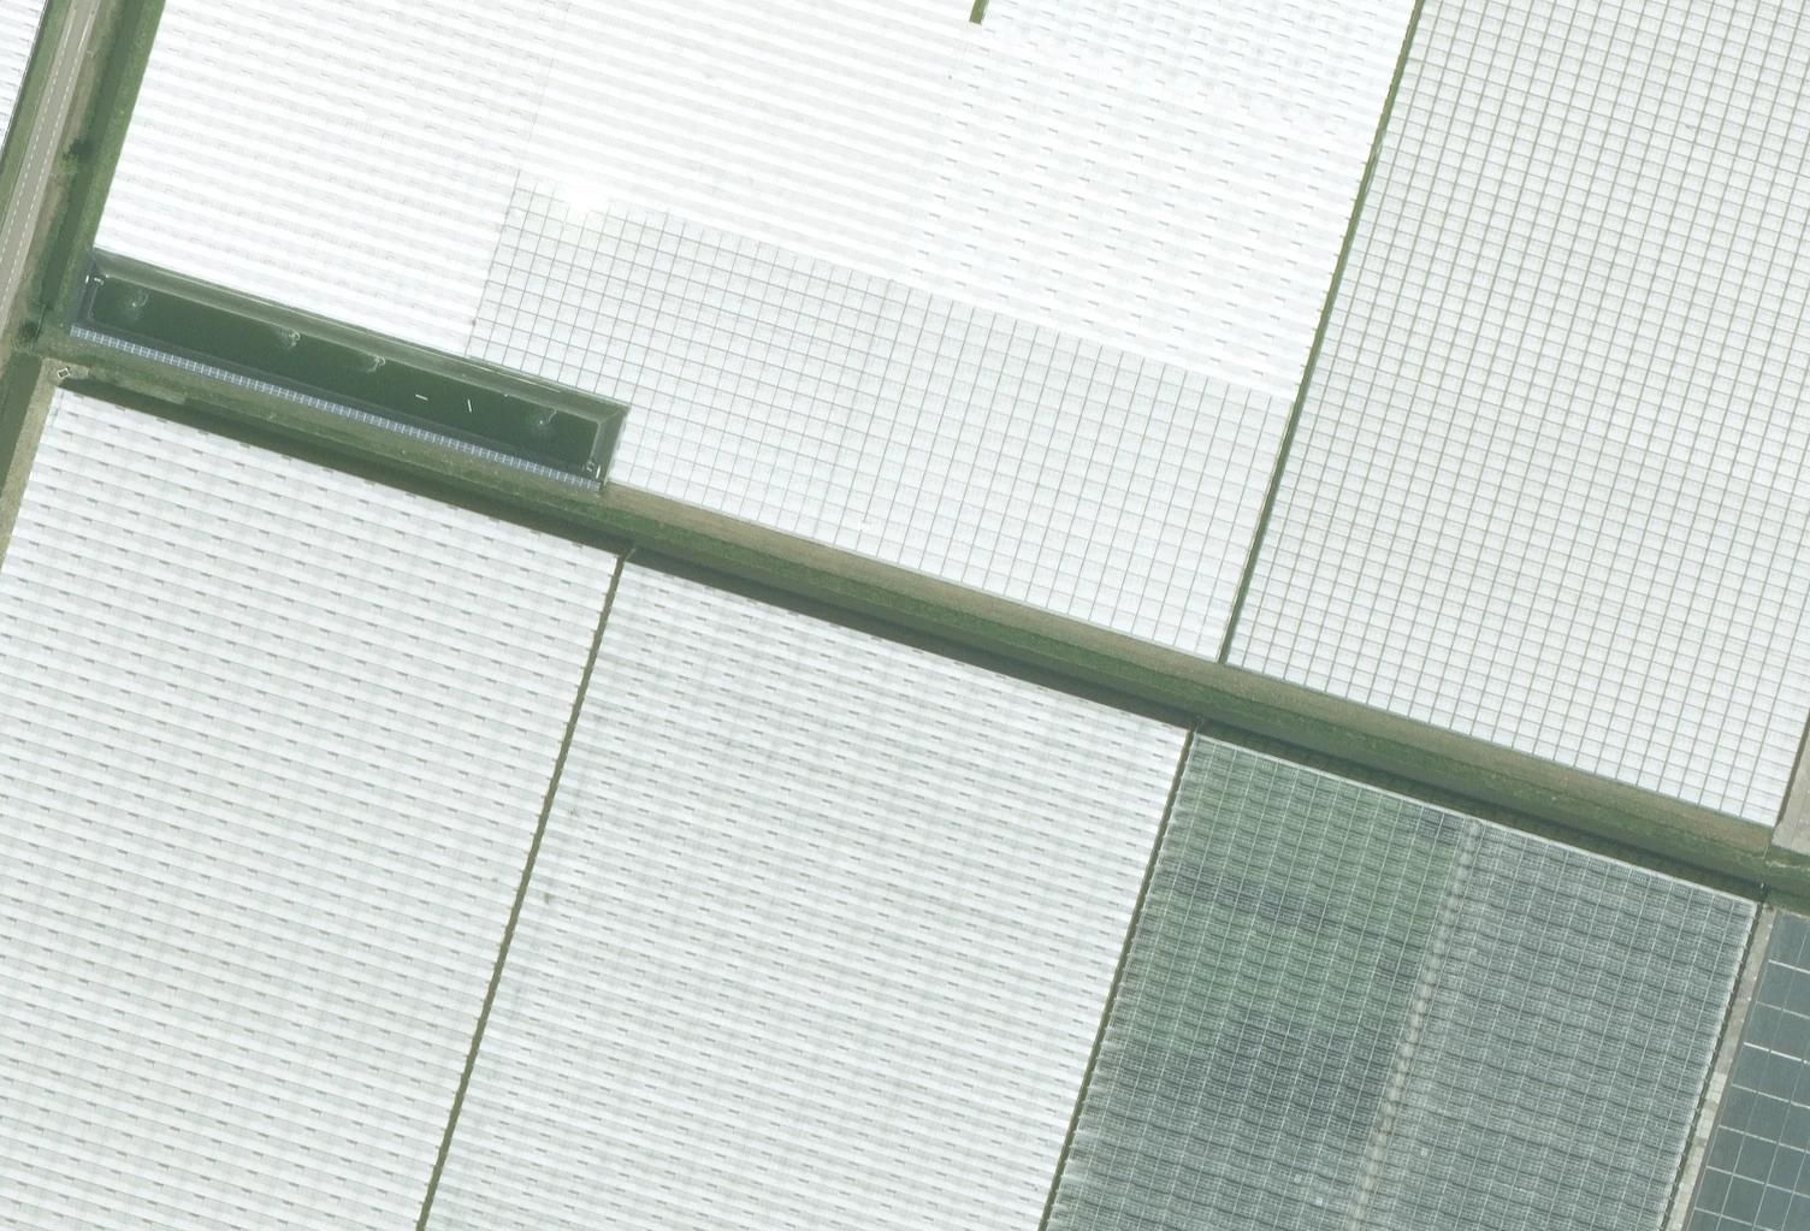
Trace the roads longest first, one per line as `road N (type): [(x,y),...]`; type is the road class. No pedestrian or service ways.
road 1 (unclassified): [(0,280),(85,0)]

